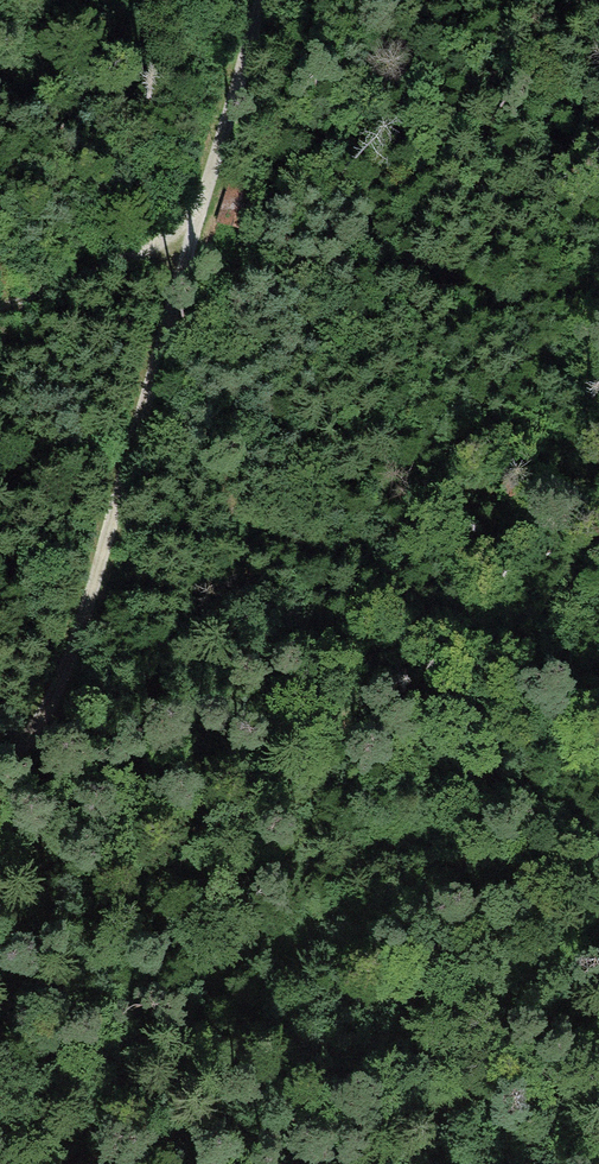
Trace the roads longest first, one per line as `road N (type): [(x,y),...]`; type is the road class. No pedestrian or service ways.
road 1 (track): [(0,764),(45,711),(64,662),(261,0)]
road 2 (track): [(42,1163),(598,1082)]
road 3 (track): [(0,306),(199,216)]

